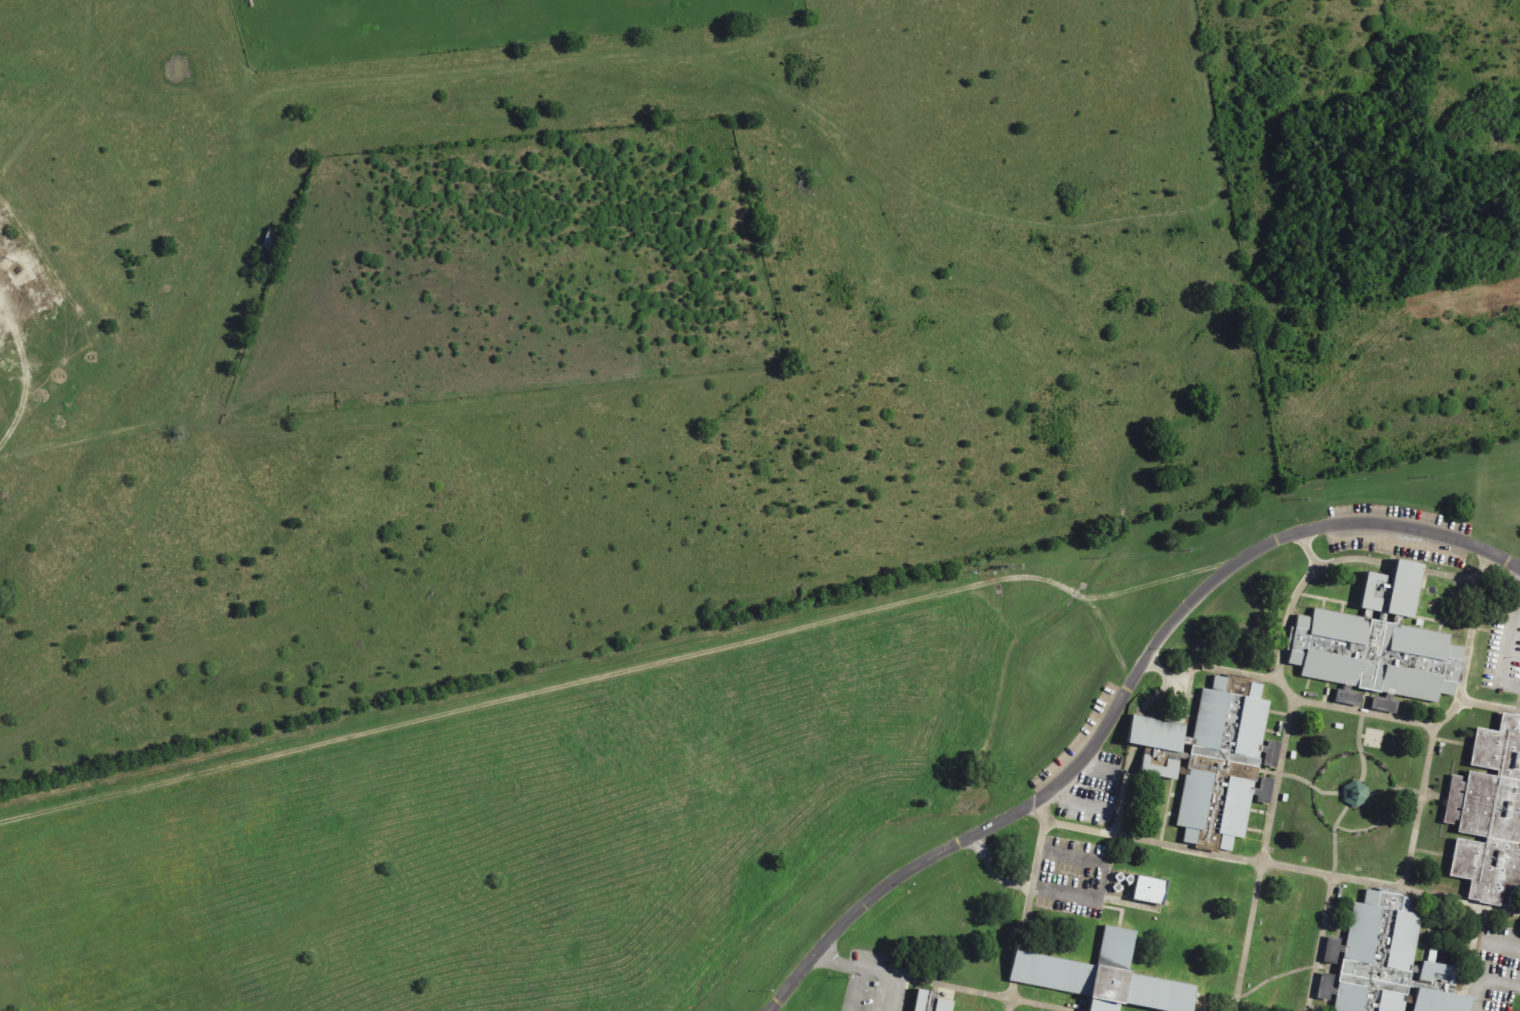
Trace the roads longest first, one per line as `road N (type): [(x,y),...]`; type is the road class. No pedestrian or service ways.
road 1 (track): [(1228,571),(1117,596),(1001,582),(0,823)]

